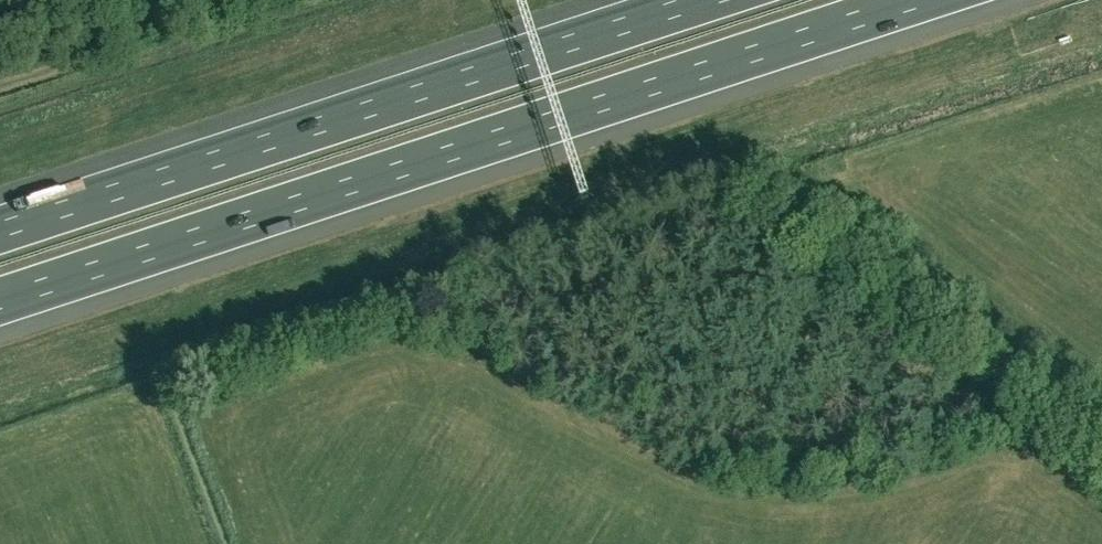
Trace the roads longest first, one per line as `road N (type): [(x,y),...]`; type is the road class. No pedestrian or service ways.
road 1 (motorway): [(0,300),(915,0)]
road 2 (motorway): [(704,0),(0,232)]
road 3 (track): [(99,0),(100,49),(0,84)]

